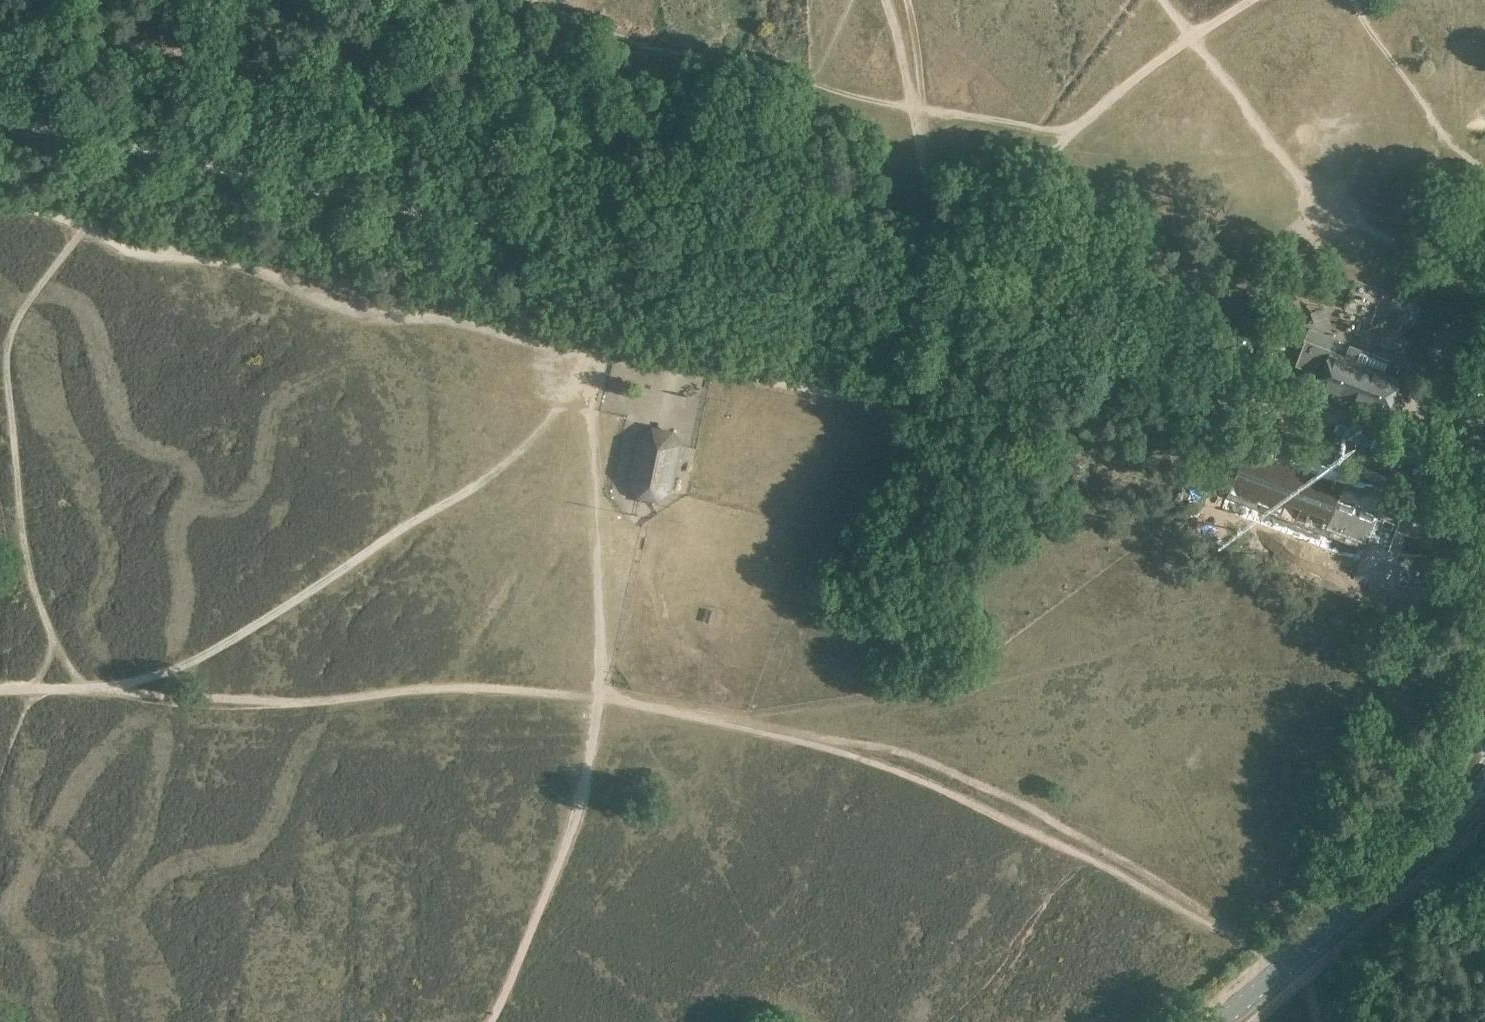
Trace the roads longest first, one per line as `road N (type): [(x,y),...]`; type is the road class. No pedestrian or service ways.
road 1 (secondary): [(1471,806),(1221,1021)]
road 2 (track): [(893,0),(960,317)]

